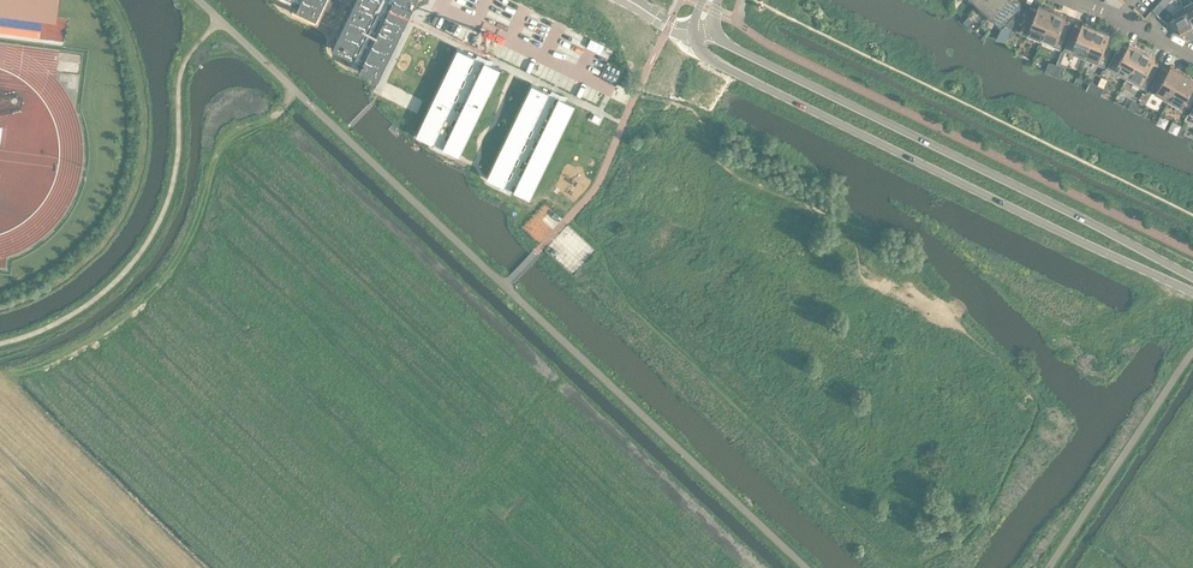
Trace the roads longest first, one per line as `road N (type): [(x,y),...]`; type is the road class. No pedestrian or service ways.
road 1 (tertiary): [(714,60),(1192,291)]
road 2 (tertiary): [(1192,278),(722,40)]
road 3 (residential): [(1076,0),(1192,57)]

